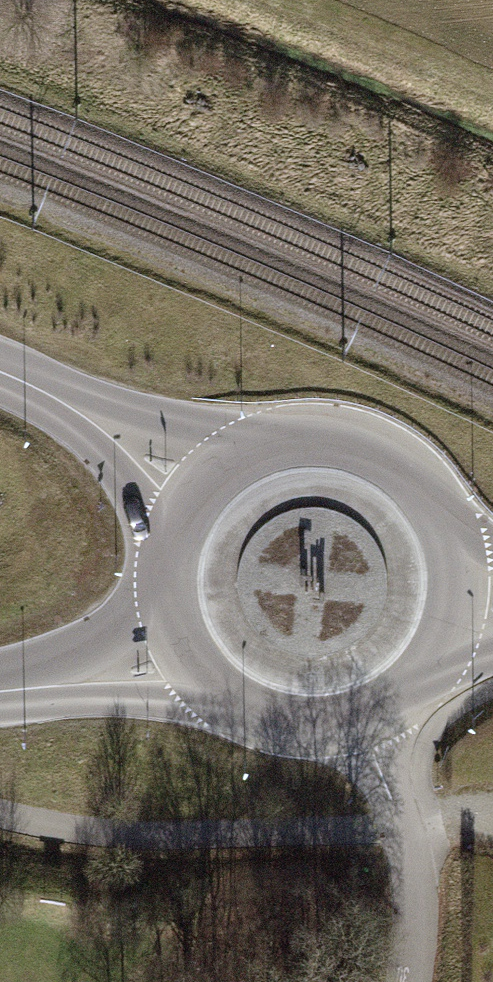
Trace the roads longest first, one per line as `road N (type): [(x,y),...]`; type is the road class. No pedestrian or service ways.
road 1 (primary): [(461,593),(456,540),(422,481),(368,444),(300,434),(256,445),(206,479)]
road 2 (residential): [(368,720),(371,749),(408,838),(414,981)]
road 3 (secondary): [(206,479),(0,371)]
road 4 (primary): [(180,650),(225,702),(289,729),(368,720)]
road 5 (track): [(305,0),(492,87)]
road 6 (primary): [(0,690),(64,684),(180,650)]
road 7 (primary): [(206,479),(172,534),(164,593),(180,650)]
road 8 (primary): [(368,720),(409,696),(445,651),(461,593)]

